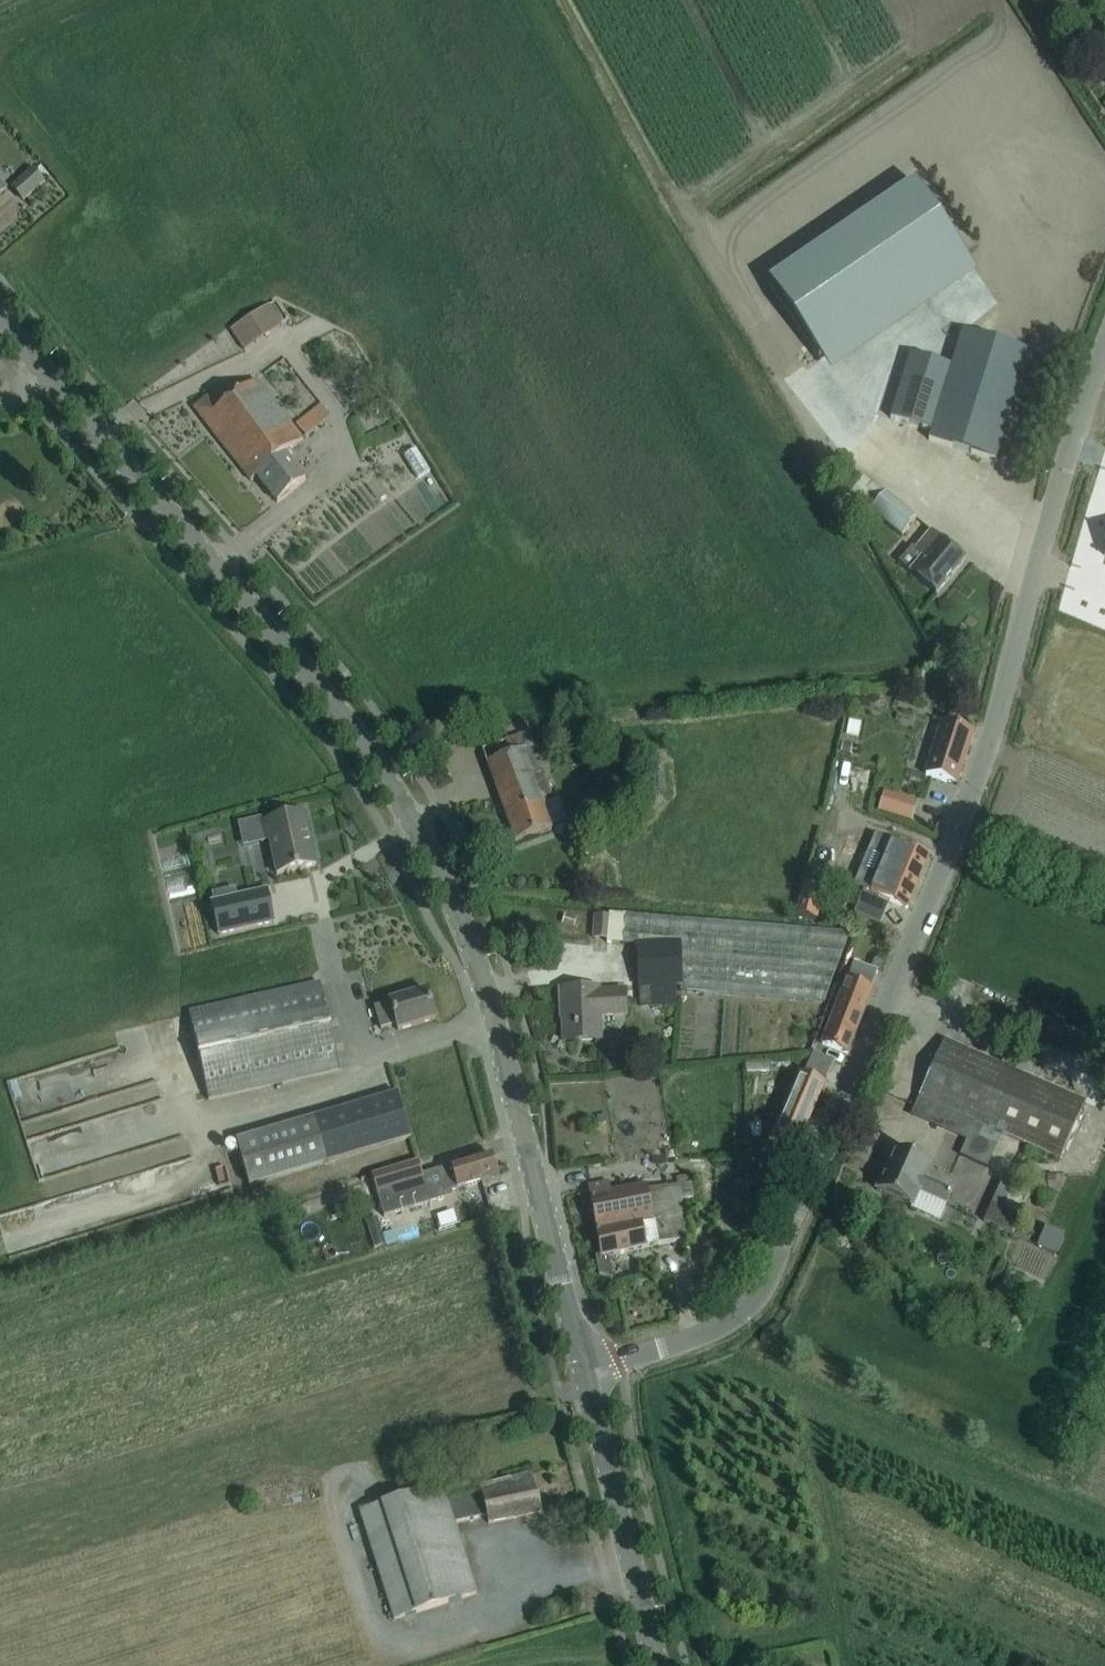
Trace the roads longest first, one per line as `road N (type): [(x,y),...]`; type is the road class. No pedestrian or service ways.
road 1 (tertiary): [(586,1370),(485,987),(382,767),(0,323)]
road 2 (unclassified): [(586,1370),(717,1332),(769,1288),(976,792),(1104,368)]
road 3 (tertiary): [(659,1665),(586,1370)]

